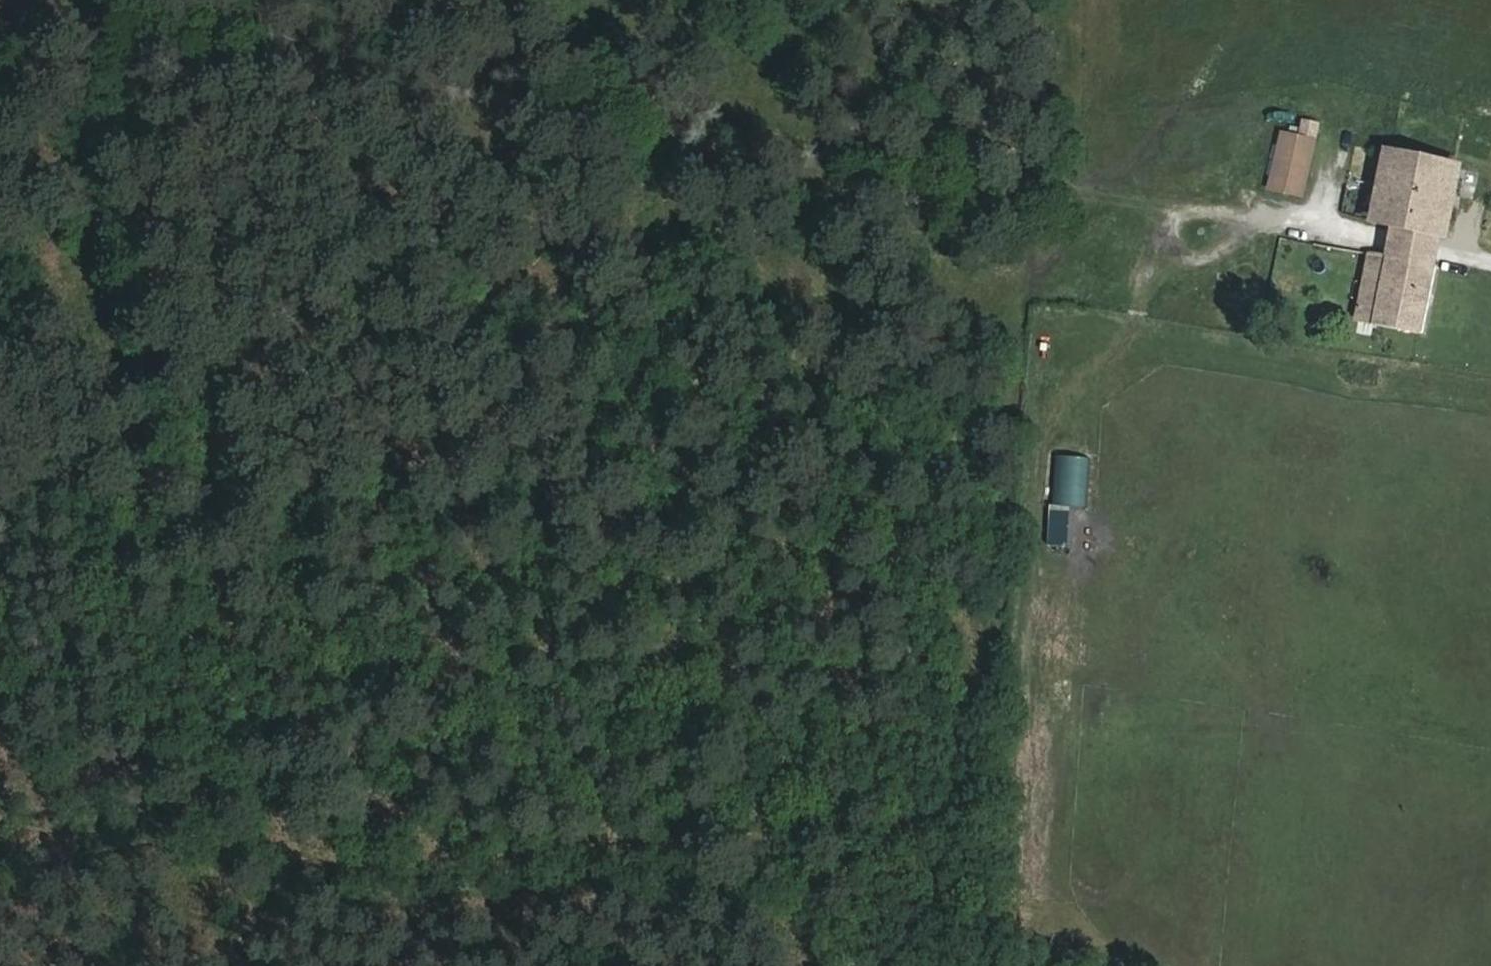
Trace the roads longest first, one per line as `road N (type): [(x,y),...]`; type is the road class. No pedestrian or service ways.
road 1 (track): [(258,965),(86,0)]

